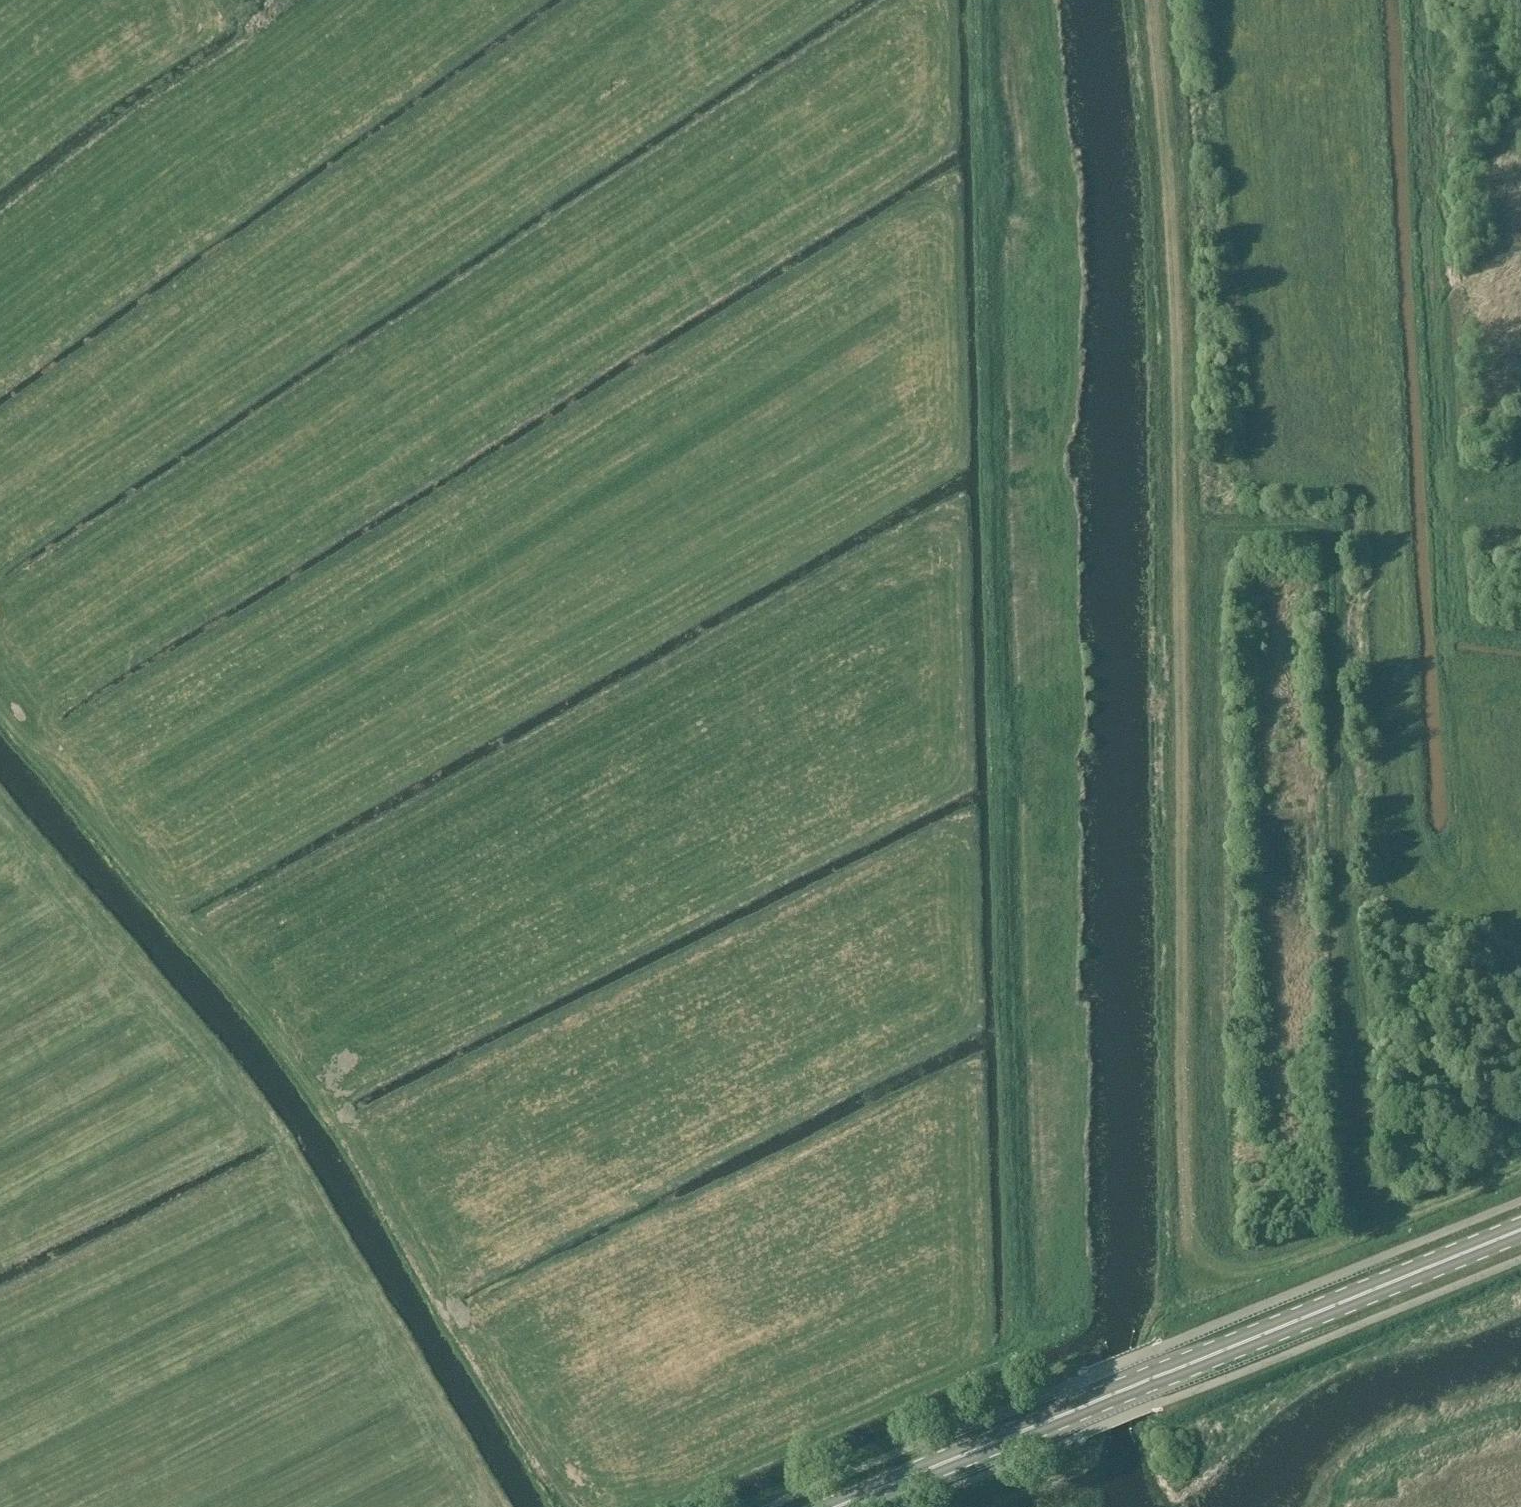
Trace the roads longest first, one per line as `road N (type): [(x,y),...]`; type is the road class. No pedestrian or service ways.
road 1 (track): [(1520,1168),(1240,1280),(1203,1276),(1187,1252),(1174,319),(1154,0)]
road 2 (primary): [(841,1506),(1520,1231)]

